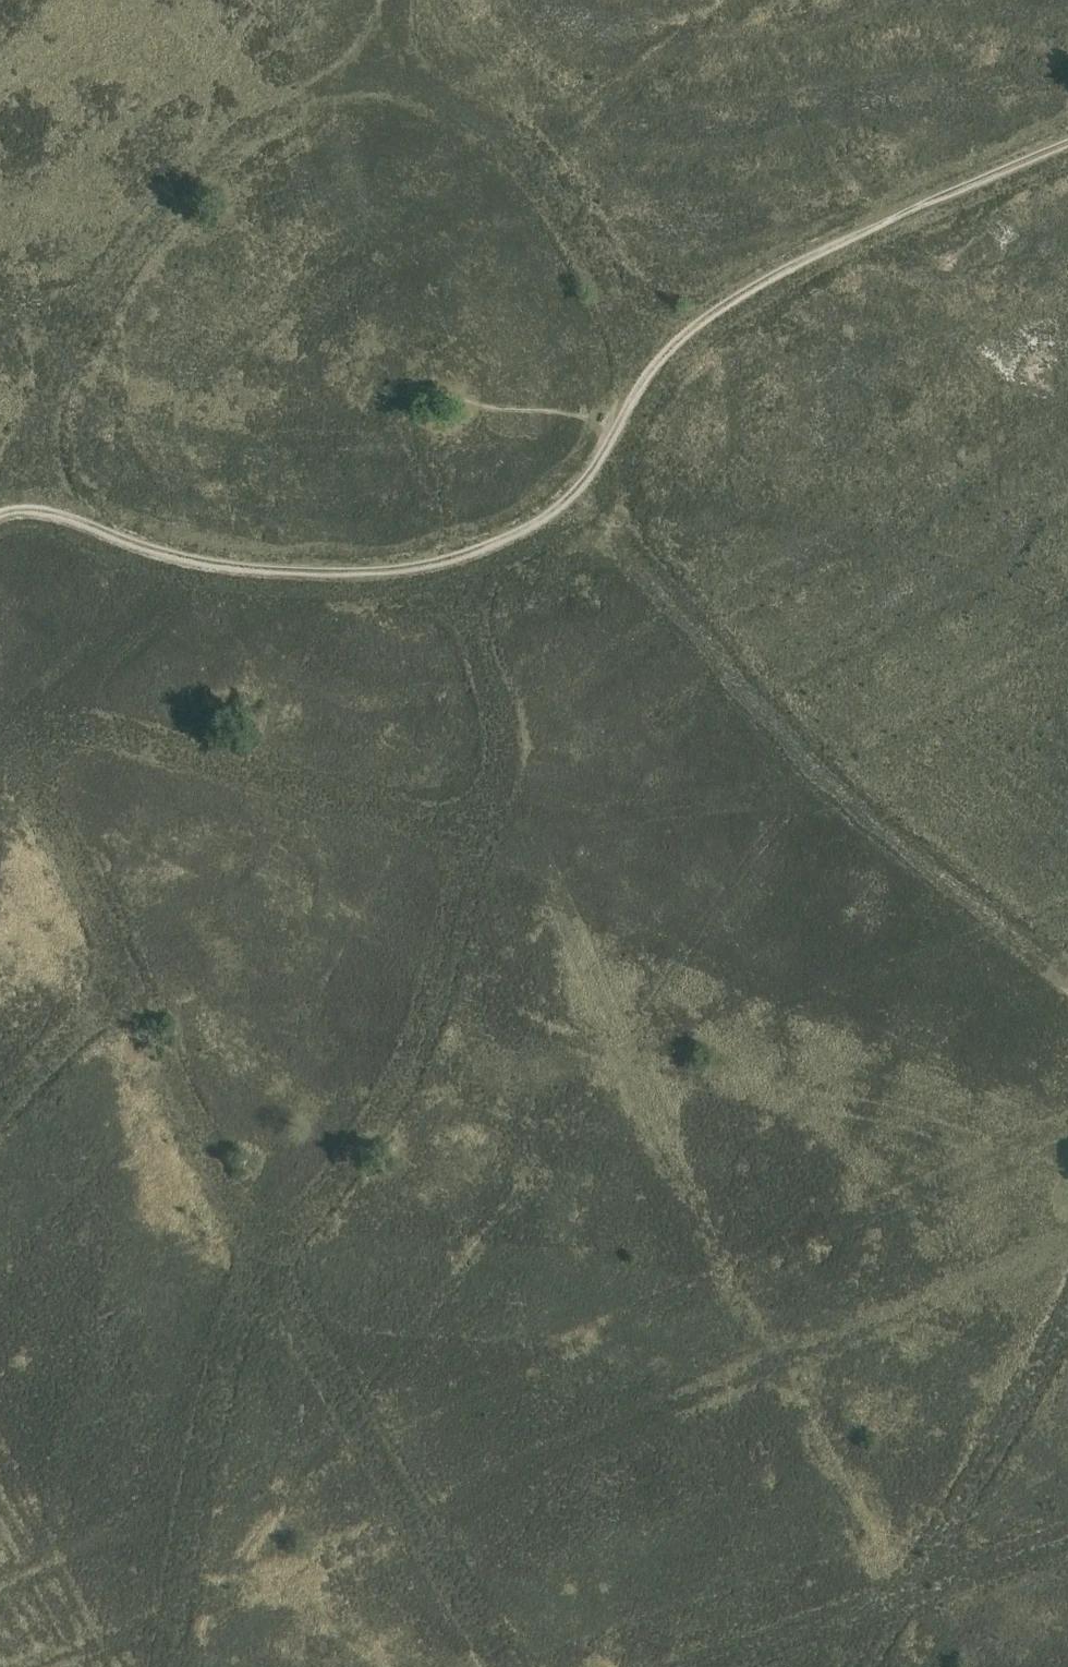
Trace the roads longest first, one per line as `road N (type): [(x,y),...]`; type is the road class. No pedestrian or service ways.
road 1 (track): [(0,516),(36,512),(216,566),(376,572),(447,561),(542,521),(567,501),(593,474),(657,364),(721,309),(843,242),(1067,144)]

